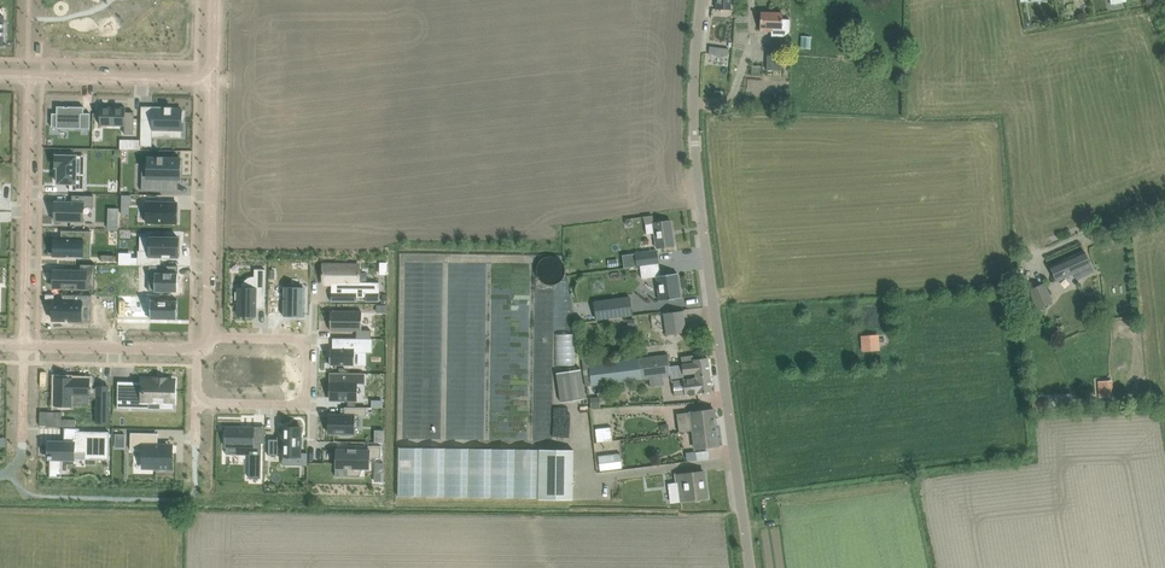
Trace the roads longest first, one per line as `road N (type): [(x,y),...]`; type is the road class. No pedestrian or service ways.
road 1 (unclassified): [(750,567),(695,133)]
road 2 (residential): [(29,77),(24,345)]
road 3 (residential): [(204,343),(213,80)]
road 4 (residential): [(204,343),(223,337),(301,341),(306,389),(290,405),(200,400)]
road 5 (residential): [(213,80),(29,77)]
road 6 (residential): [(24,345),(204,343)]
road 7 (residential): [(695,133),(701,0)]

